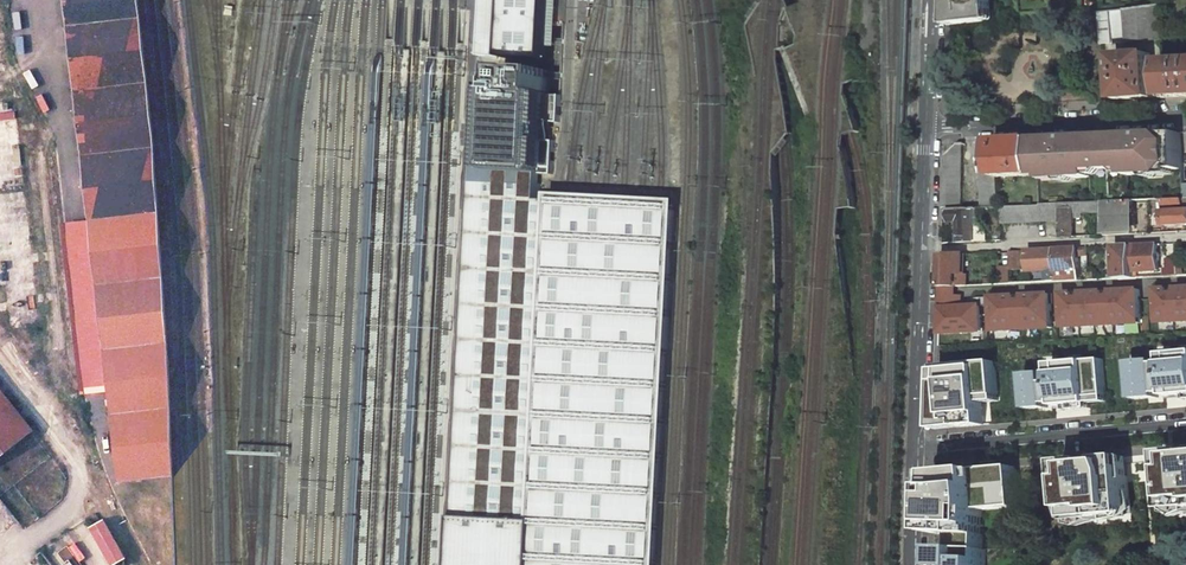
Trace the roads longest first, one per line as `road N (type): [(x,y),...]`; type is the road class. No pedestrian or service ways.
road 1 (residential): [(1185,424),(917,450)]
road 2 (residential): [(1185,237),(922,249)]
road 3 (residential): [(1185,116),(925,126)]
road 4 (residential): [(922,249),(917,450)]
road 5 (residential): [(929,0),(925,126)]
road 6 (residential): [(925,126),(922,249)]

